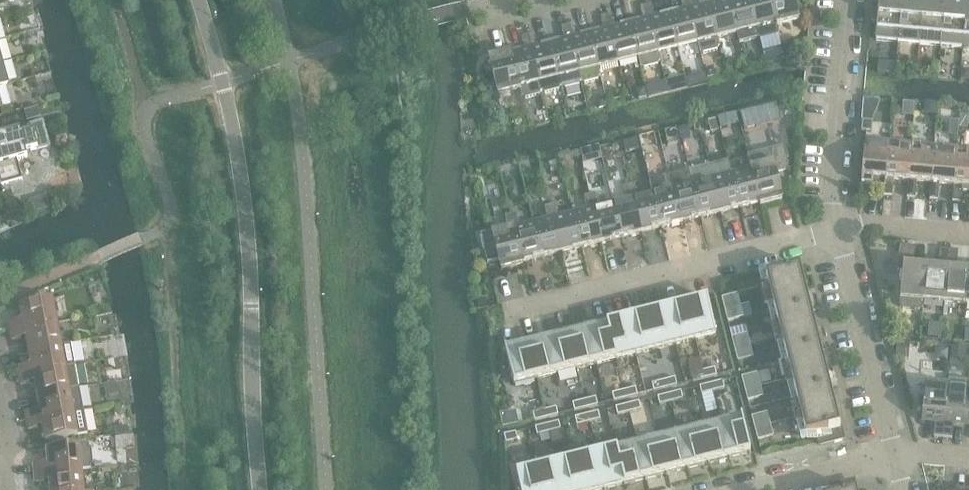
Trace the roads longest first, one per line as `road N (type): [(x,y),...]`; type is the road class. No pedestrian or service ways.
road 1 (unclassified): [(261,489),(241,175),(199,0)]
road 2 (residential): [(837,228),(516,312)]
road 3 (residential): [(896,455),(837,228)]
road 4 (residential): [(837,228),(832,200),(847,0)]
road 5 (residential): [(753,489),(896,455)]
road 6 (residential): [(968,238),(837,228)]

